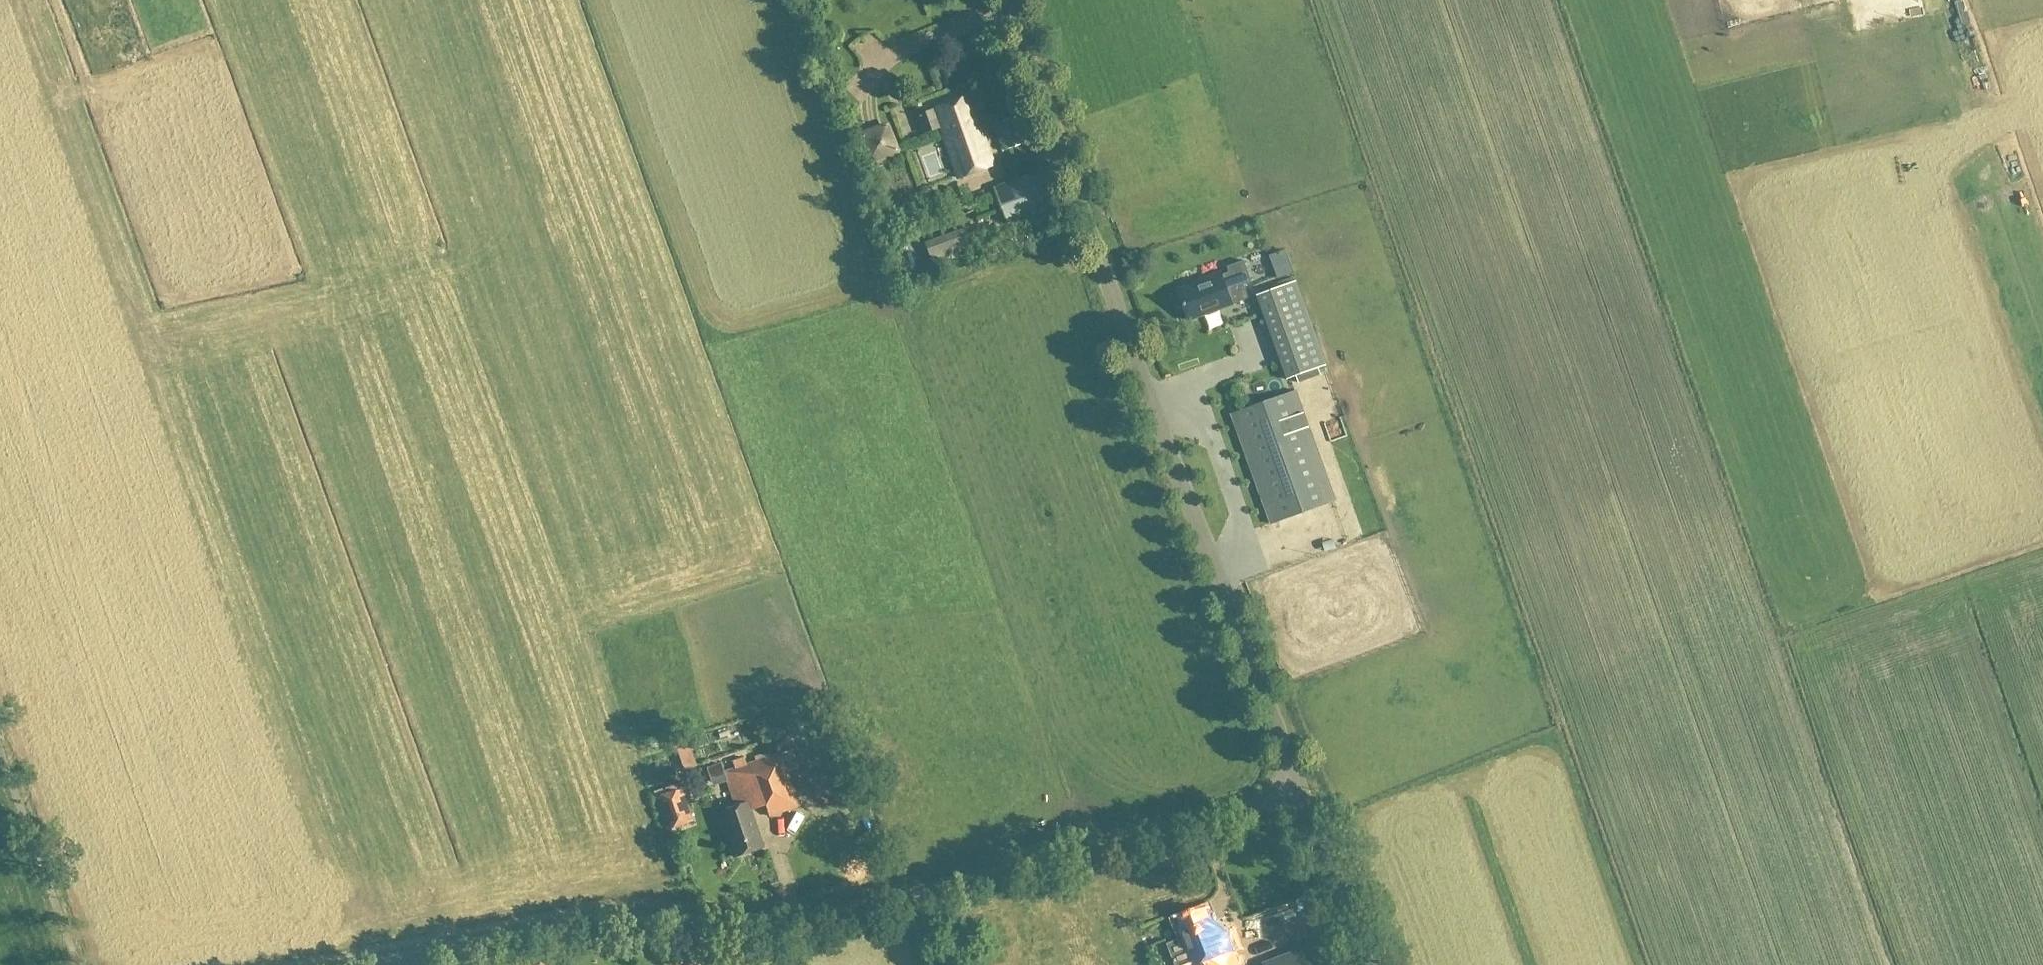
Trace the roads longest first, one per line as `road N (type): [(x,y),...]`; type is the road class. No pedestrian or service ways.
road 1 (unclassified): [(372,964),(615,921),(801,926),(1301,799)]
road 2 (unclassified): [(1301,799),(1004,0)]
road 3 (unclassified): [(1361,964),(1301,799)]

